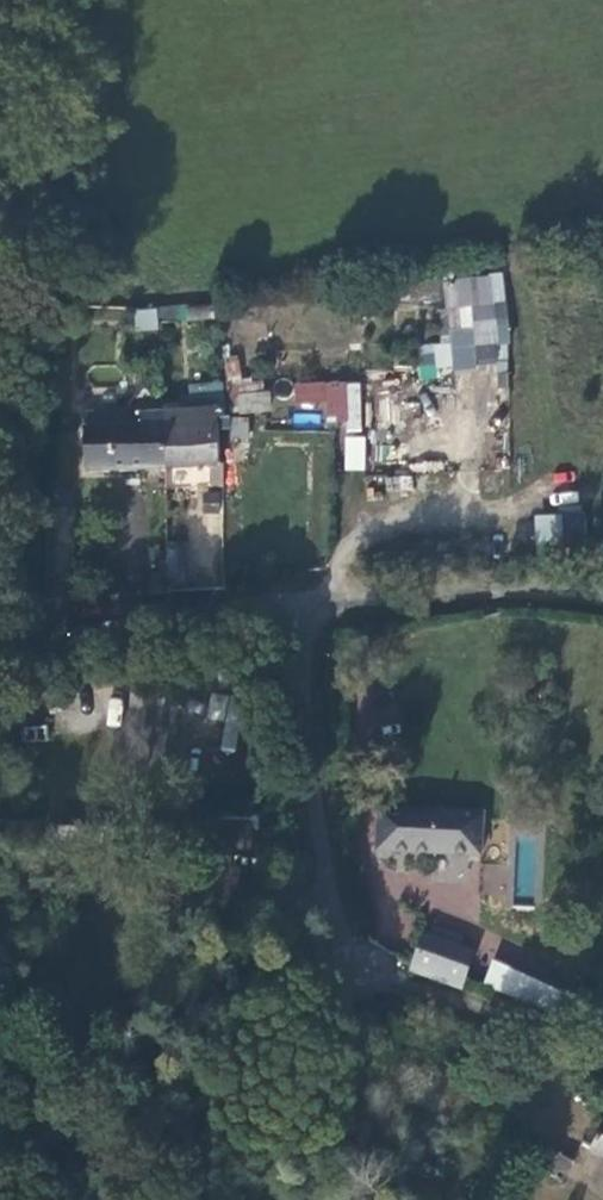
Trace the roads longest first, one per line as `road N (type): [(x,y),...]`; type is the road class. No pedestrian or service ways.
road 1 (unclassified): [(362,967),(344,947),(329,903),(308,729),(303,597)]
road 2 (unclassified): [(362,967),(159,1199)]
road 3 (unclassified): [(602,596),(483,588),(303,597)]
road 4 (unclassified): [(602,1073),(362,967)]
road 5 (unclassified): [(303,597),(64,615)]

